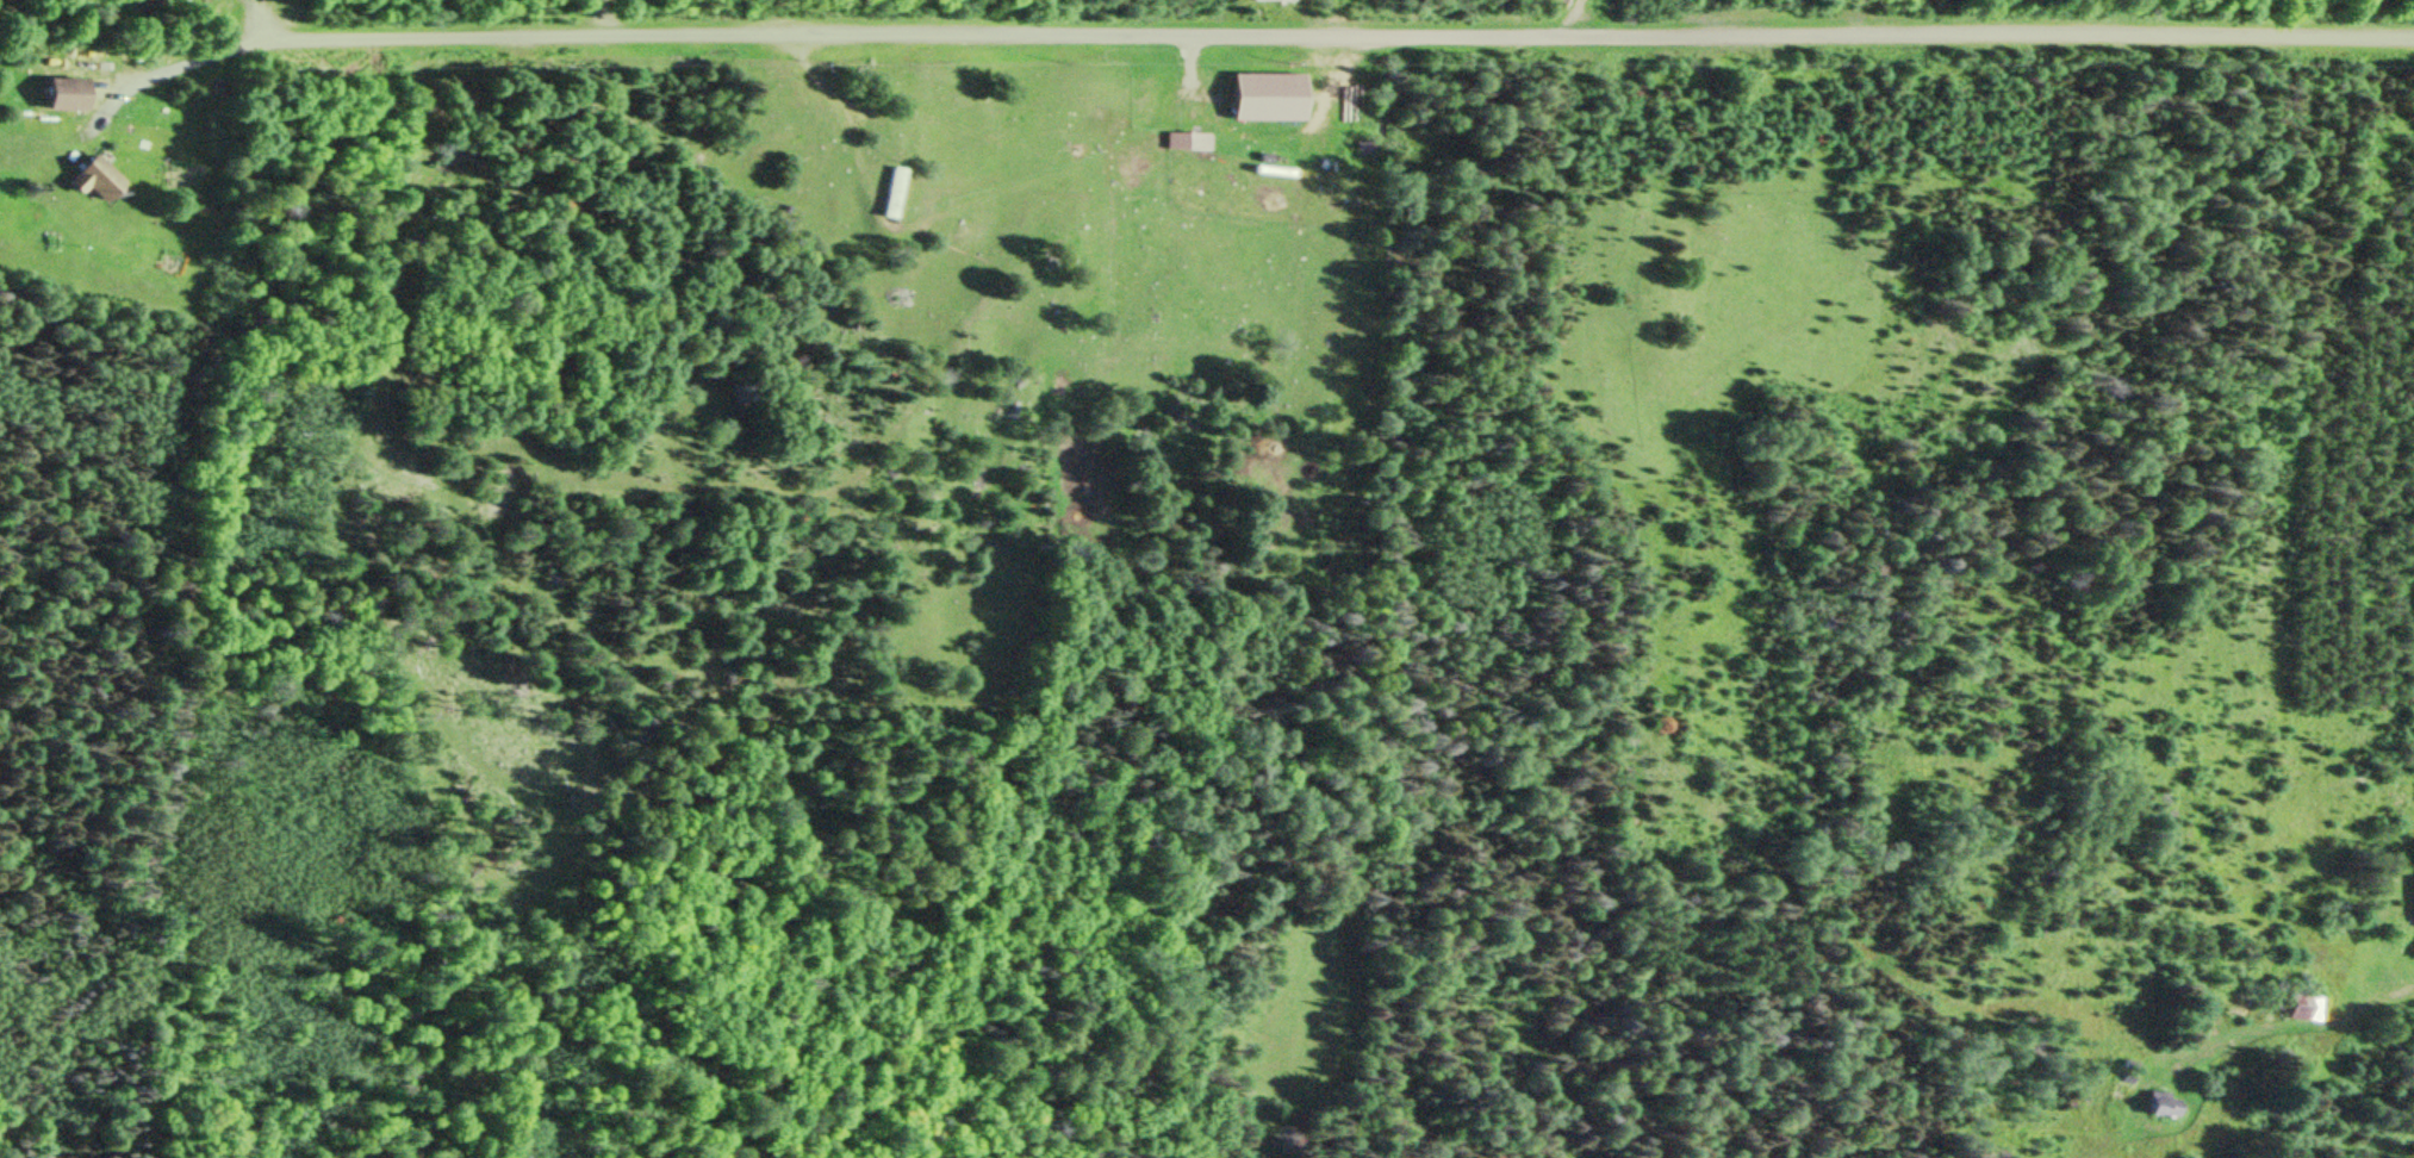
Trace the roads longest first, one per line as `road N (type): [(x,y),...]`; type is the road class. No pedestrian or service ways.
road 1 (residential): [(114,101),(160,75),(262,43),(2413,37)]

